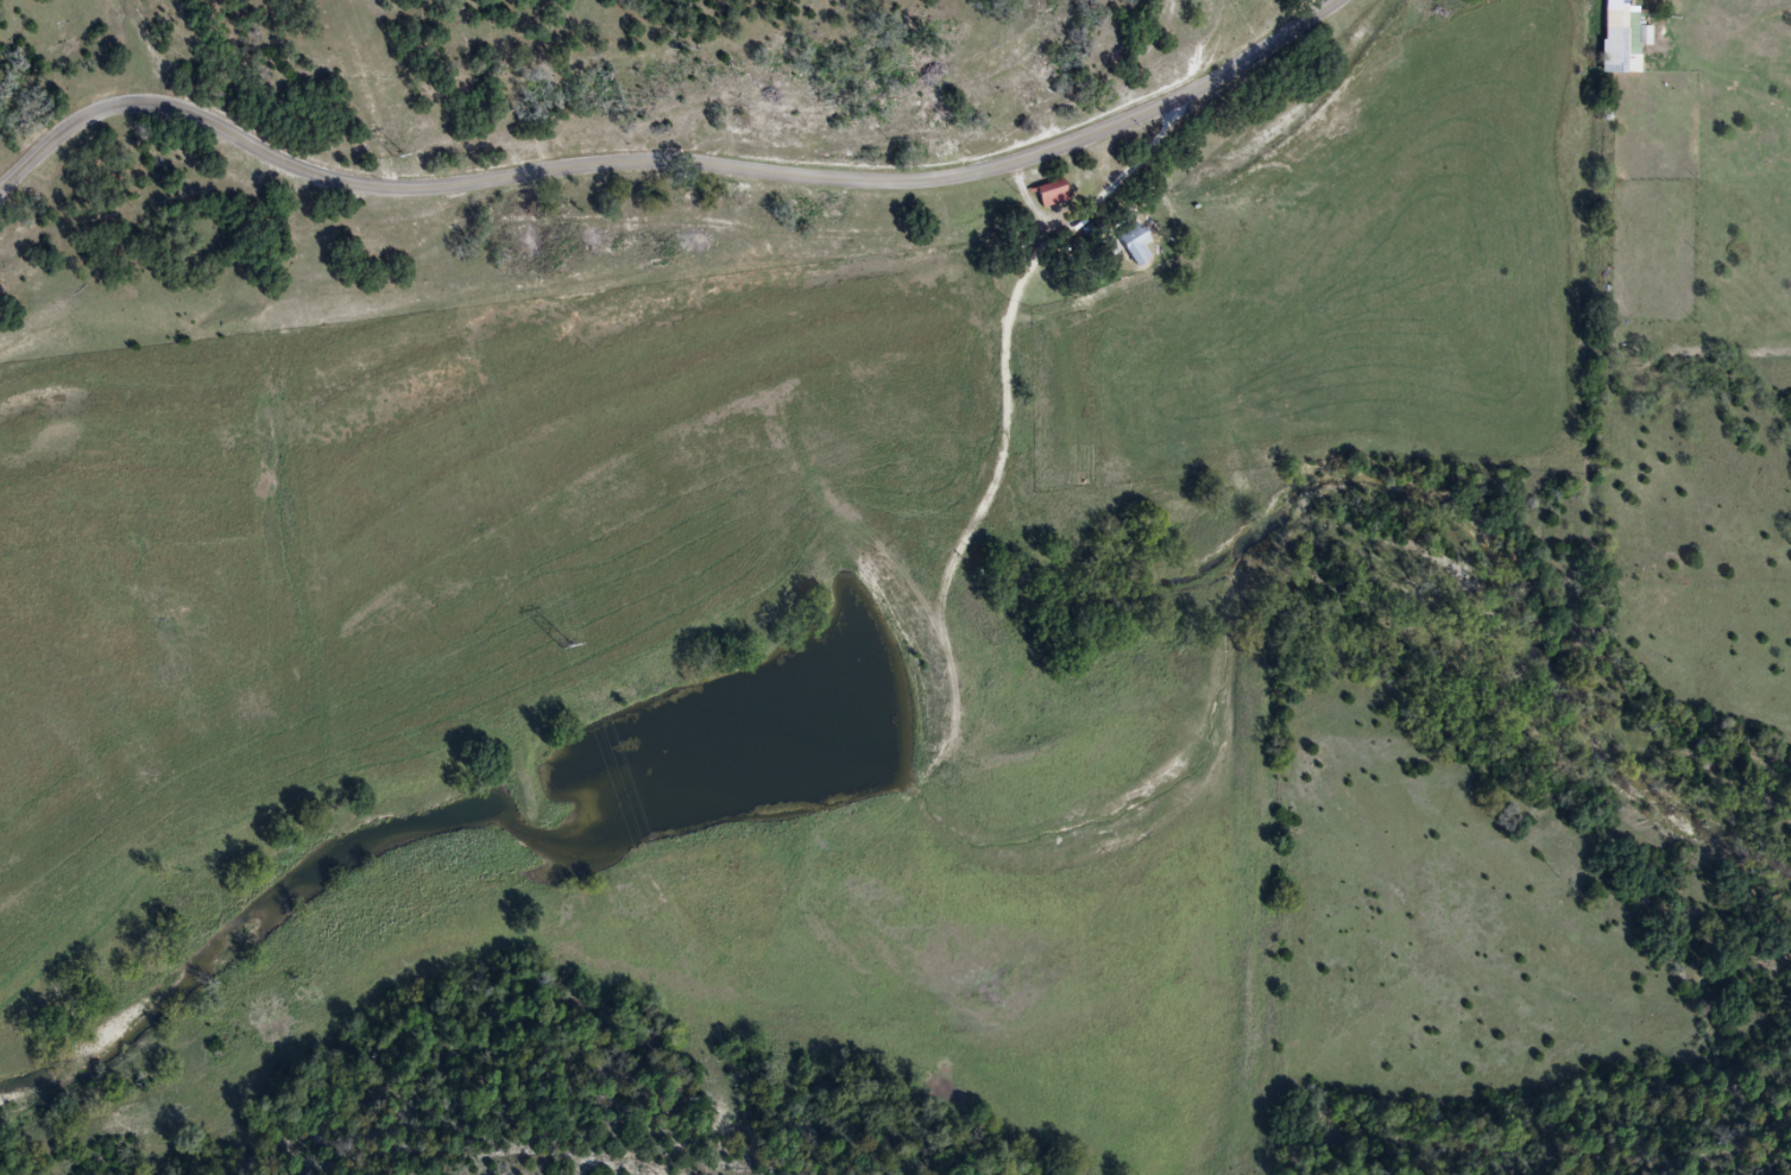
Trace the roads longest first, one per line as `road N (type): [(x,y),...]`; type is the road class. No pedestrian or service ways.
road 1 (residential): [(1340,0),(1312,27),(1174,107),(1051,164),(932,191),(702,164),(576,170),(468,195),(345,185),(190,112),(126,103),(0,194)]

